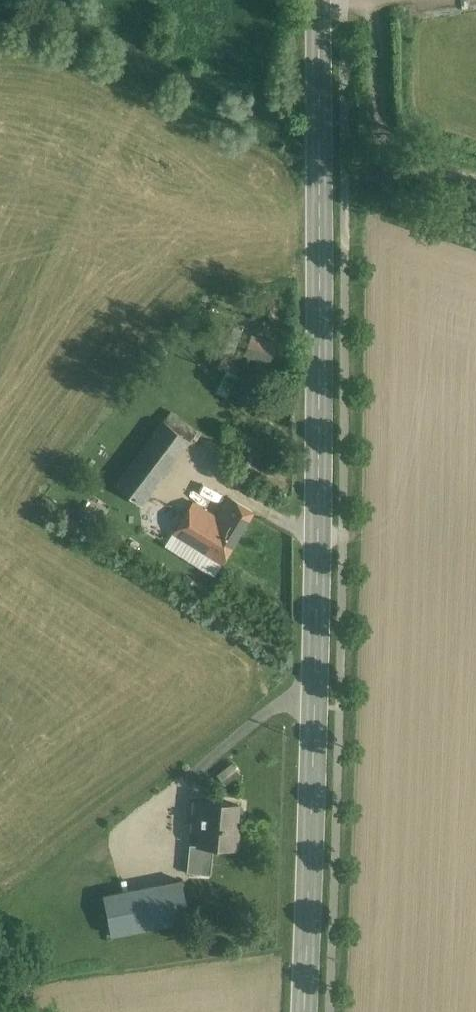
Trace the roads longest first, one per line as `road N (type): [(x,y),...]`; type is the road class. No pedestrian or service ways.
road 1 (secondary): [(325,0),(326,366),(306,1011)]

